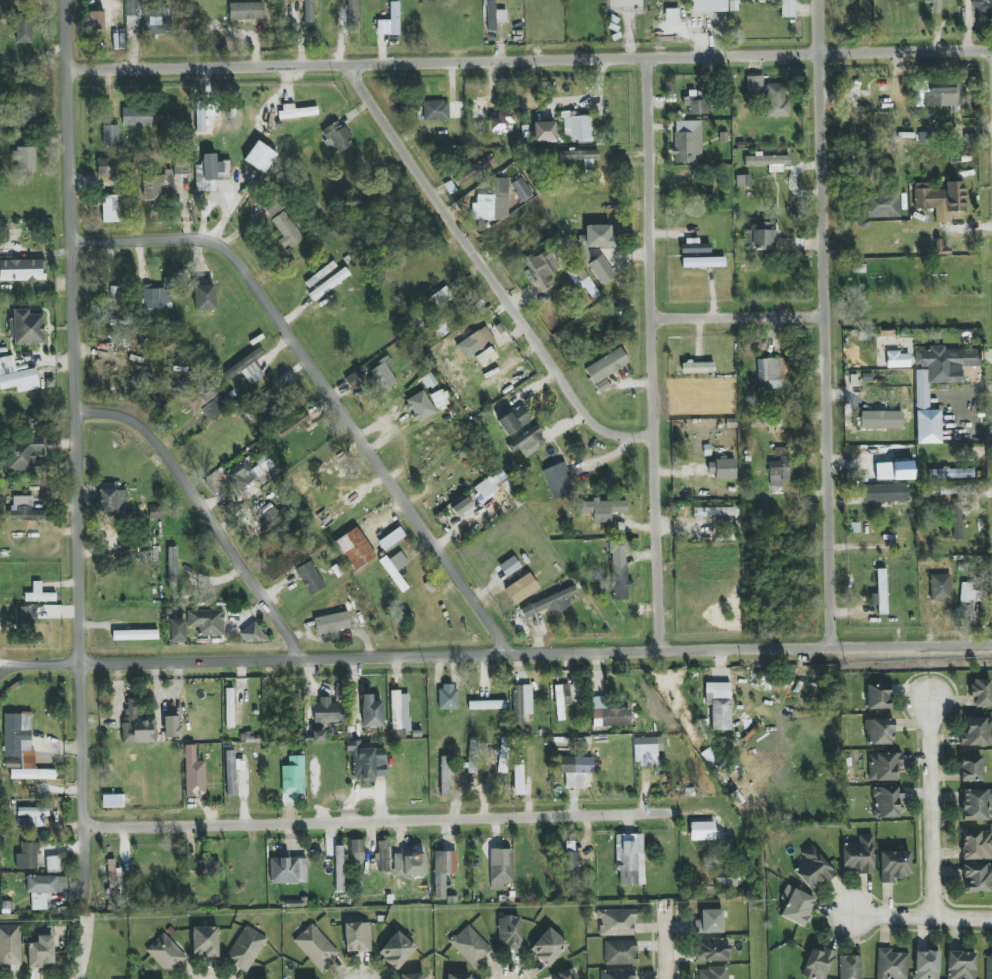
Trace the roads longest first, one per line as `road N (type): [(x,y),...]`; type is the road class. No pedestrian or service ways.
road 1 (residential): [(991,642),(27,660),(0,678)]
road 2 (residential): [(0,80),(70,66),(991,49)]
road 3 (residential): [(84,898),(81,402),(67,0)]
road 4 (residential): [(514,652),(235,253),(194,237),(75,241)]
road 5 (residential): [(834,646),(820,0)]
road 6 (residential): [(723,809),(89,832)]
road 7 (residential): [(666,649),(652,54)]
road 8 (residential): [(655,429),(630,439),(606,436),(587,419),(350,61)]
road 9 (residential): [(310,656),(152,428),(127,414),(80,411)]
road 10 (residential): [(932,693),(933,918)]
road 11 (residential): [(830,315),(656,316)]
road 12 (residential): [(854,916),(991,920)]

